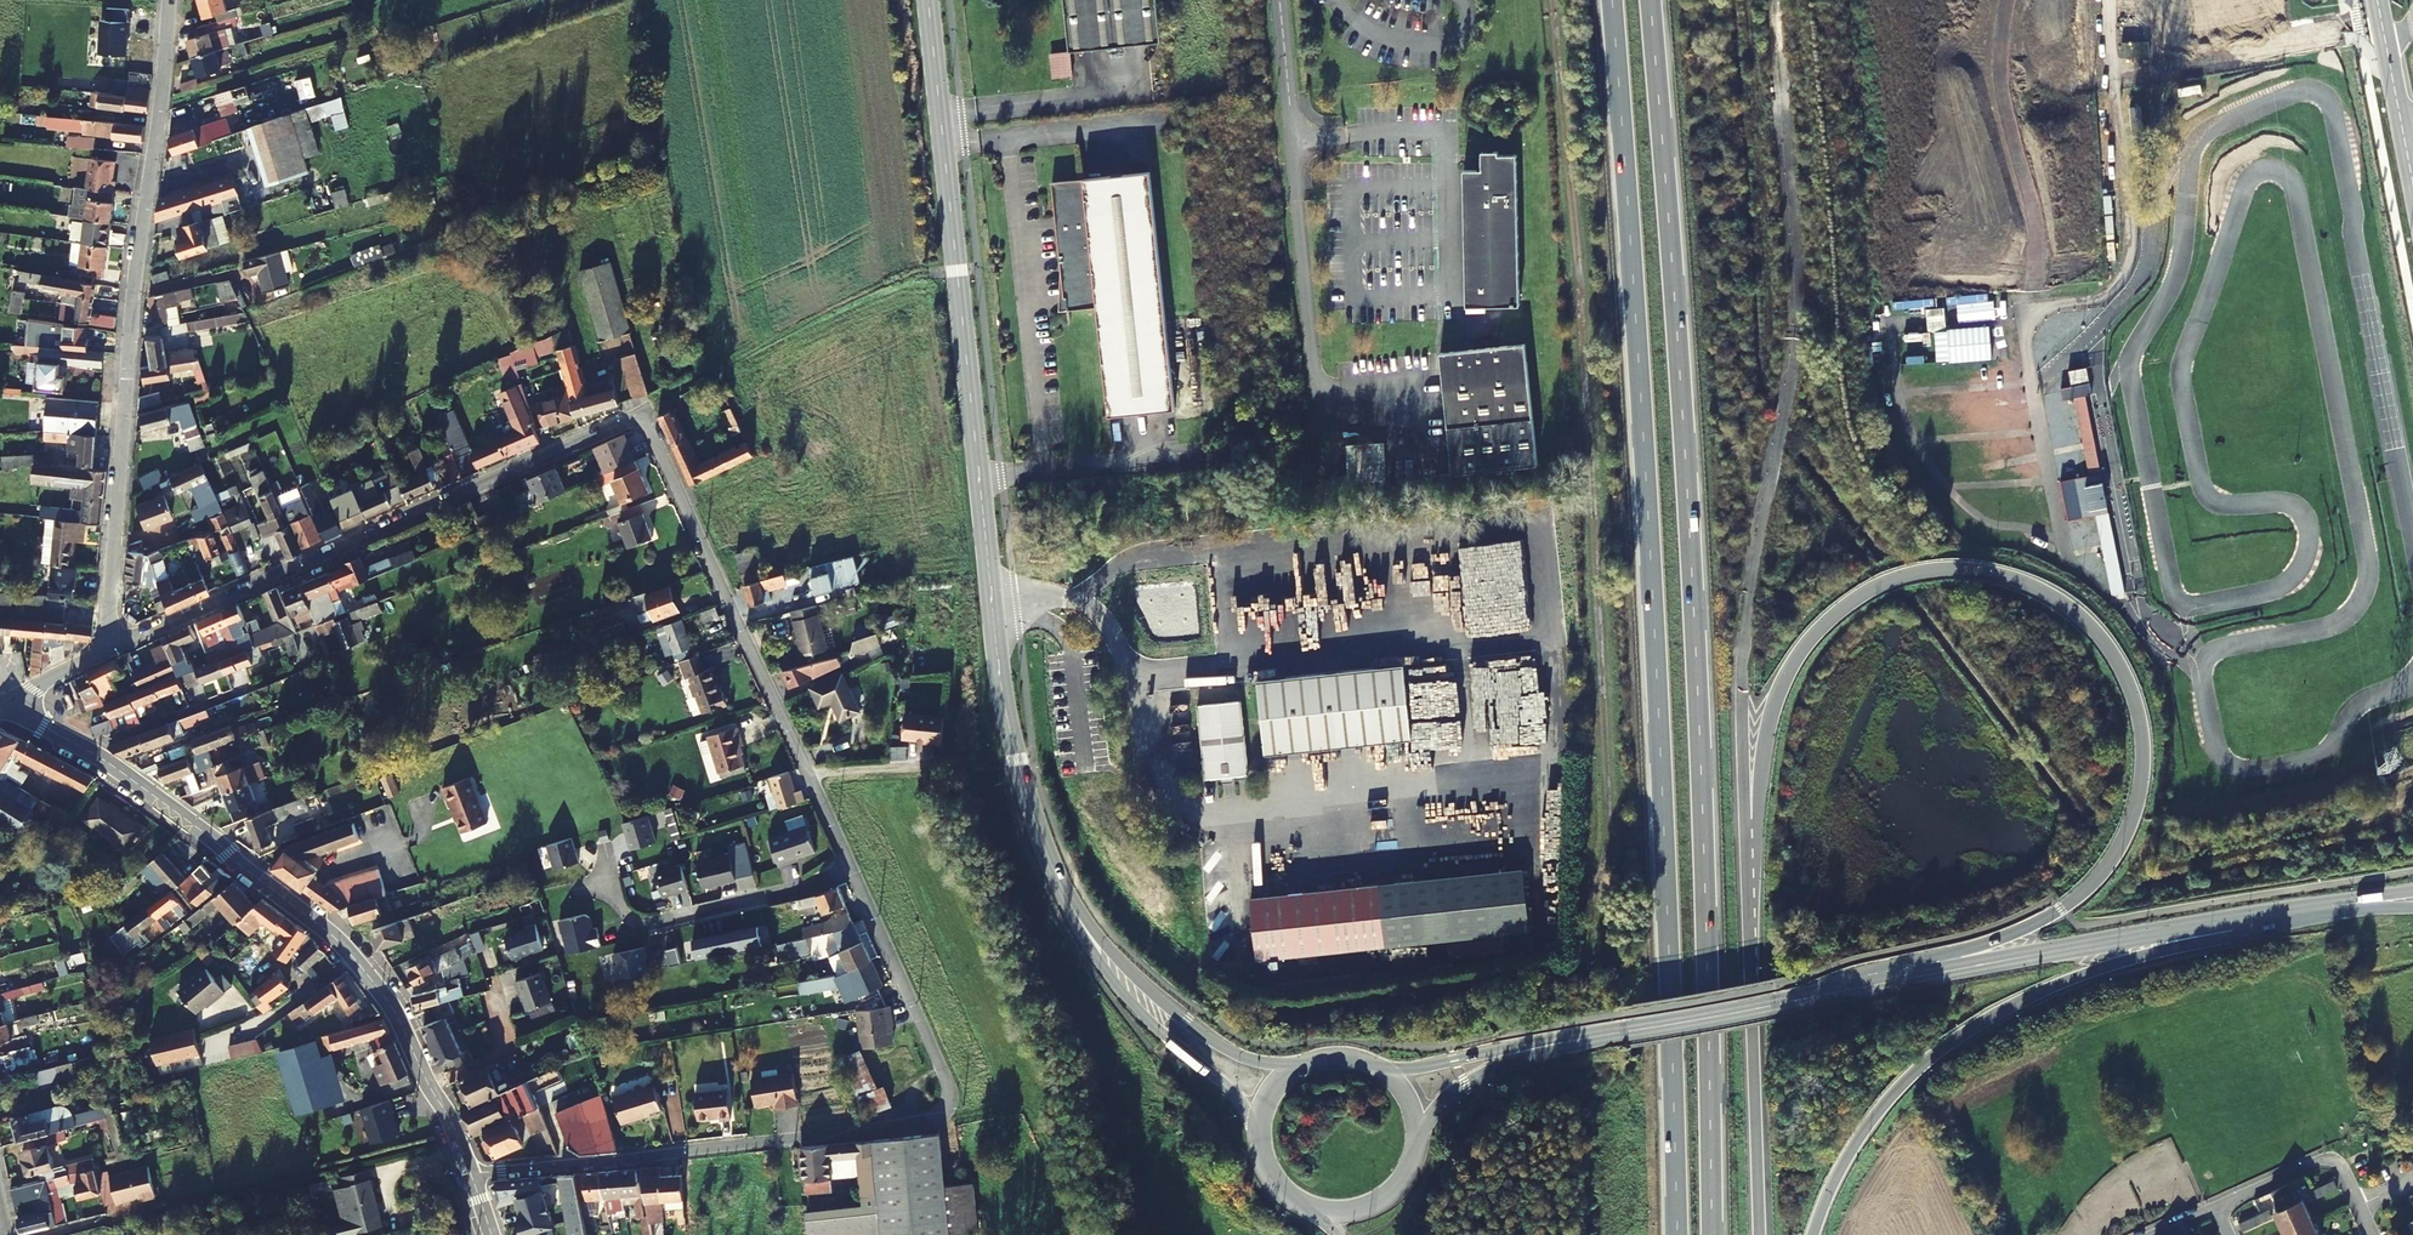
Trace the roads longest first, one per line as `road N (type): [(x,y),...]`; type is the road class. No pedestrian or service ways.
road 1 (trunk): [(1758,1234),(1749,945),(1764,766),(1779,693),(1810,640),(1891,580),(1957,569),(2042,590),(2091,627),(2137,702),(2144,770),(2121,849),(2097,882),(2048,919),(1989,945),(1892,966),(1846,989)]
road 2 (trunk): [(1611,0),(1664,782),(1676,1234)]
road 3 (trunk): [(1712,1234),(1702,781),(1650,0)]
road 4 (residential): [(114,645),(642,414),(852,866)]
road 5 (secondary): [(927,0),(1005,704),(1041,838),(1091,939)]
road 6 (track): [(1555,0),(1604,650),(1604,910)]
road 7 (unclassified): [(114,645),(108,623),(132,274),(170,0)]
road 8 (trunk): [(1817,1234),(1868,1132),(1952,1044),(2019,1000),(2203,935)]
road 9 (residential): [(465,1172),(902,1124),(950,1110)]
road 10 (unclassified): [(1280,0),(1321,402)]
road 11 (tertiary): [(465,1172),(402,1011),(325,925),(244,867)]
road 12 (secondary): [(2412,889),(2241,911),(2120,934),(2092,947)]
road 13 (secondary): [(1535,1046),(1846,989)]
road 14 (residential): [(603,852),(614,901),(630,915),(661,919),(852,866)]
road 15 (secondary): [(1091,939),(1138,1008),(1241,1105),(1264,1158)]
road 16 (residential): [(852,866),(952,1086),(950,1110)]
road 17 (residential): [(78,751),(323,657)]
road 18 (secondary): [(1304,1064),(1224,1044),(1091,939)]
road 19 (secondary): [(1846,989),(2092,947)]
road 20 (secondary): [(2203,935),(2412,908)]
road 21 (tertiary): [(244,867),(78,751)]
road 22 (unclassified): [(2412,182),(2374,0)]
road 23 (residential): [(2217,1209),(2334,1156),(2358,1208)]
road 24 (secondary): [(1414,1159),(1449,1097),(1535,1046)]
road 25 (secondary): [(1535,1046),(1381,1068)]
road 26 (residential): [(0,706),(114,645)]
road 27 (secondary): [(1307,1206),(1332,1212),(1382,1200),(1414,1159)]
road 28 (residential): [(145,948),(244,867)]

